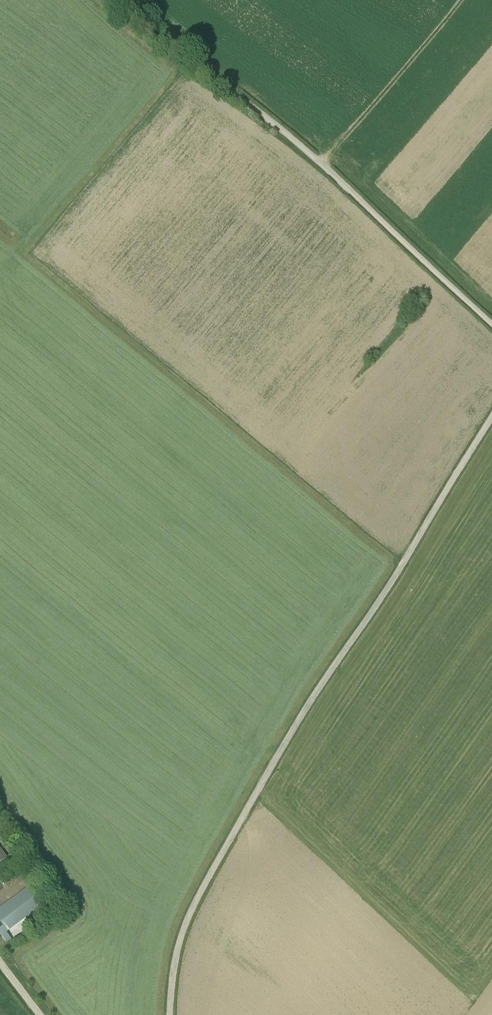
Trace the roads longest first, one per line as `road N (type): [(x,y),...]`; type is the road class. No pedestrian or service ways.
road 1 (unclassified): [(170,1014),(179,944),(203,888),(491,418)]
road 2 (unclassified): [(491,324),(310,154),(115,0)]

